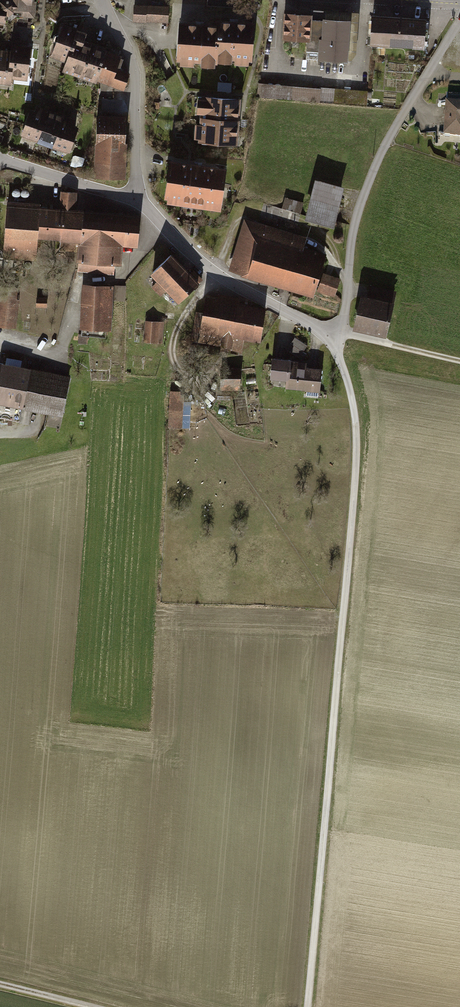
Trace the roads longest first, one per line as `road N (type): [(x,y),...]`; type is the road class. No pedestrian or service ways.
road 1 (track): [(307,1006),(355,461),(352,396),(333,337)]
road 2 (track): [(194,394),(180,376),(178,331),(245,215),(285,217),(321,234),(348,288)]
road 3 (residential): [(333,337),(214,276),(135,202)]
road 4 (residential): [(103,0),(135,76),(135,202)]
road 5 (track): [(333,337),(343,318),(353,230),(388,142)]
road 6 (residential): [(135,202),(0,158)]
road 7 (residential): [(388,142),(459,24)]
road 8 (track): [(459,360),(333,337)]

